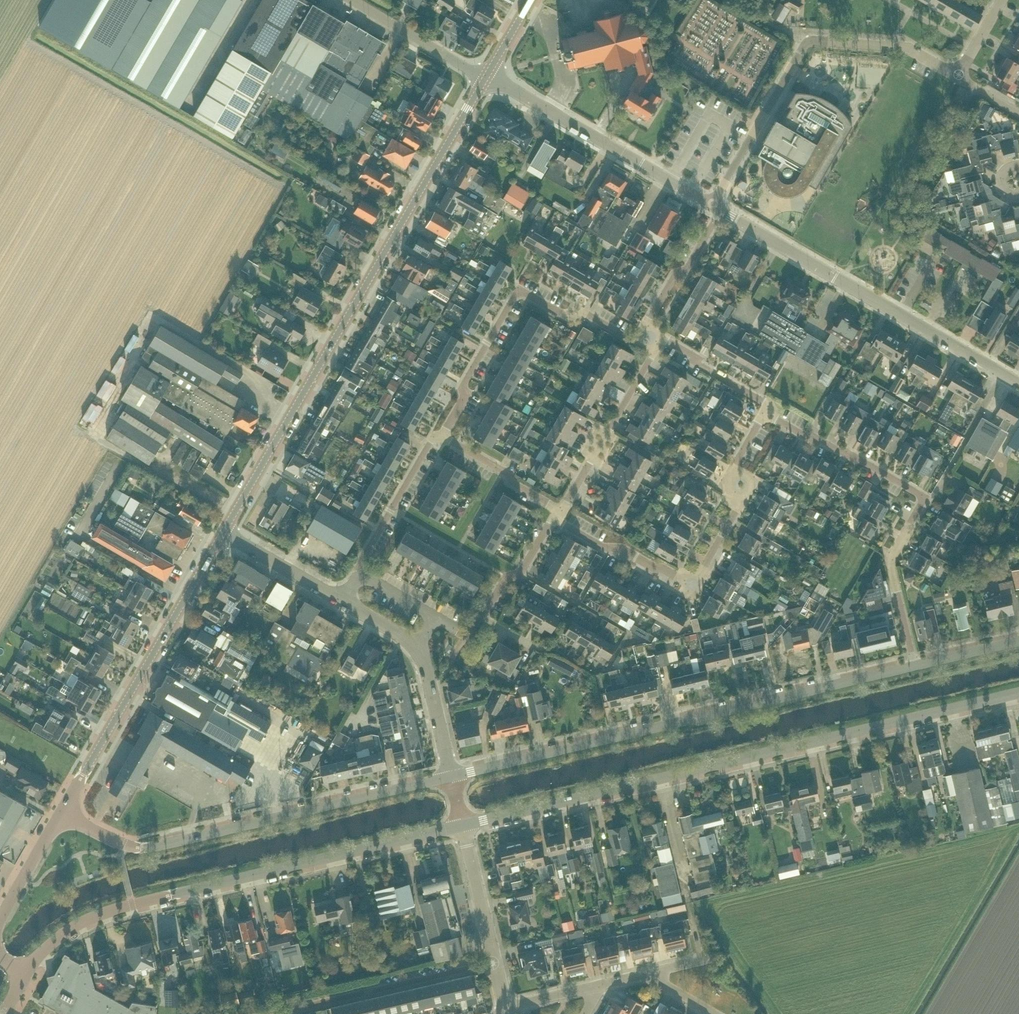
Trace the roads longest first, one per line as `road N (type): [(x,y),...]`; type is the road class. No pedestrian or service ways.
road 1 (unclassified): [(463,824),(1018,693)]
road 2 (tertiary): [(224,532),(487,76)]
road 3 (unclassified): [(453,777),(915,665)]
road 4 (unclassified): [(26,974),(68,929),(113,909),(463,824)]
road 5 (residential): [(554,518),(694,587),(740,504),(724,484),(765,412)]
road 6 (residential): [(712,205),(809,41),(903,46),(957,77)]
road 7 (unclassified): [(1003,375),(721,210)]
road 8 (tertiary): [(61,813),(224,532)]
road 9 (unclassified): [(140,847),(453,777)]
road 10 (residential): [(644,328),(636,341),(590,314),(562,314),(519,293),(444,435)]
road 11 (unclassified): [(712,205),(487,76)]
road 12 (residential): [(494,962),(272,1013)]
road 13 (residential): [(562,511),(663,338)]
road 14 (residential): [(924,497),(765,412)]
road 15 (residential): [(915,665),(891,564),(924,497)]
road 16 (residential): [(444,435),(431,442),(390,511),(359,565),(361,576)]
road 17 (unclassified): [(487,76),(359,0)]
road 18 (residential): [(924,497),(934,494),(1003,375)]
road 19 (residential): [(494,962),(463,824)]
road 20 (residential): [(721,210),(644,328)]
road 21 (residential): [(562,511),(444,435)]
road 22 (residential): [(346,601),(224,532)]
road 23 (residential): [(453,777),(422,645)]
road 24 (residential): [(765,412),(762,398),(663,338)]
road 25 (residential): [(480,615),(506,578),(522,573),(554,518)]
road 26 (tertiary): [(0,919),(61,813)]

